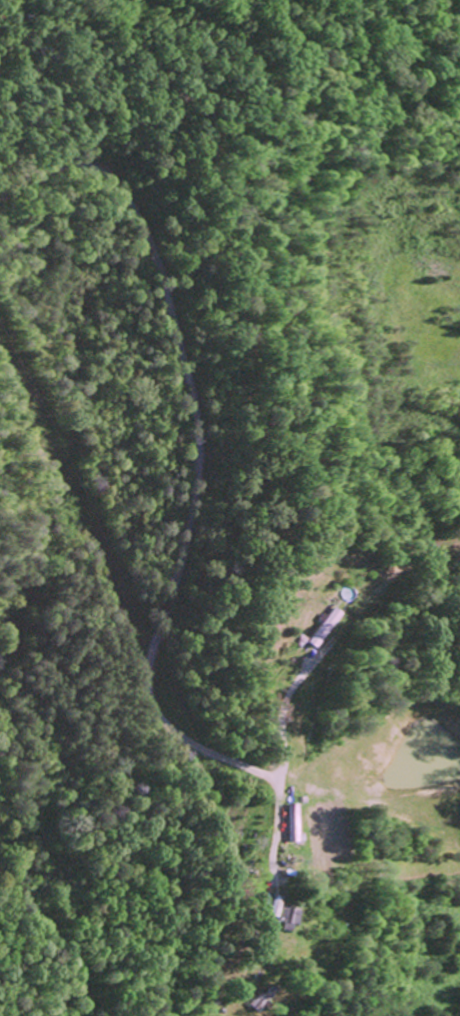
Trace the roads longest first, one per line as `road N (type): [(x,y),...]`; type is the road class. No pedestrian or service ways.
road 1 (residential): [(115,1015),(167,993),(183,962),(139,806),(459,257)]
road 2 (residential): [(0,193),(78,159),(111,173),(133,204),(161,270),(202,439),(190,535),(148,663),(148,693),(171,729),(278,781)]

